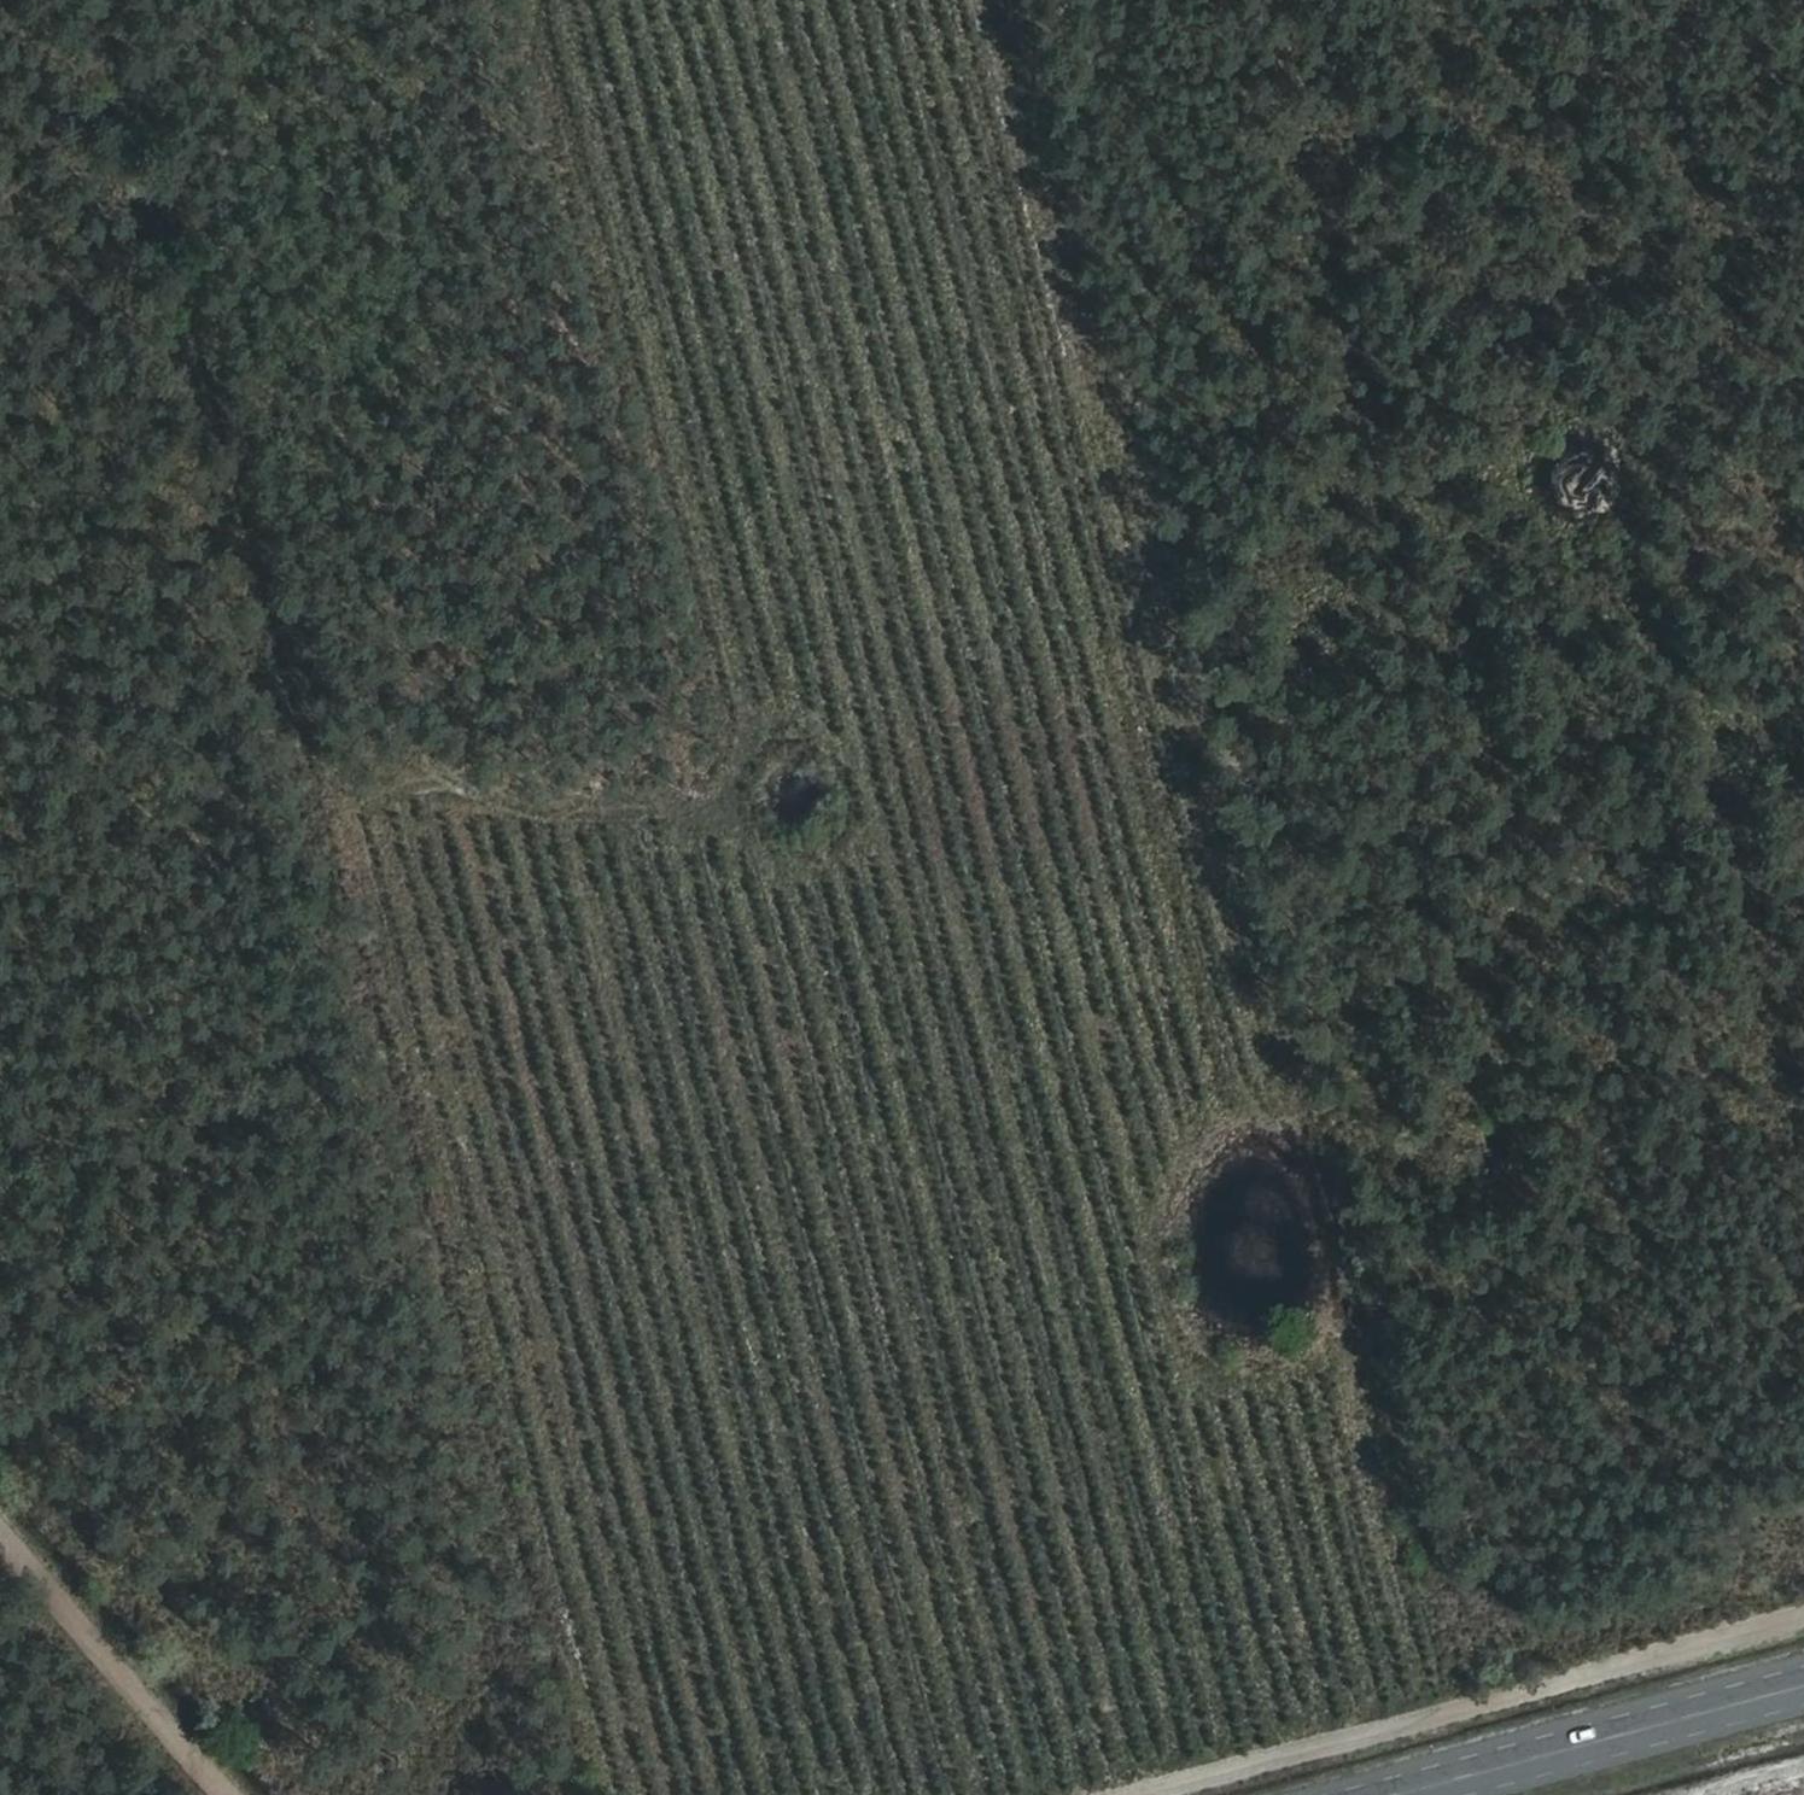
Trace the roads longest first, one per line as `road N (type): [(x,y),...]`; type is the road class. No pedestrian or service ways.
road 1 (secondary): [(1803,1685),(1399,1794)]
road 2 (track): [(0,1548),(208,1794)]

